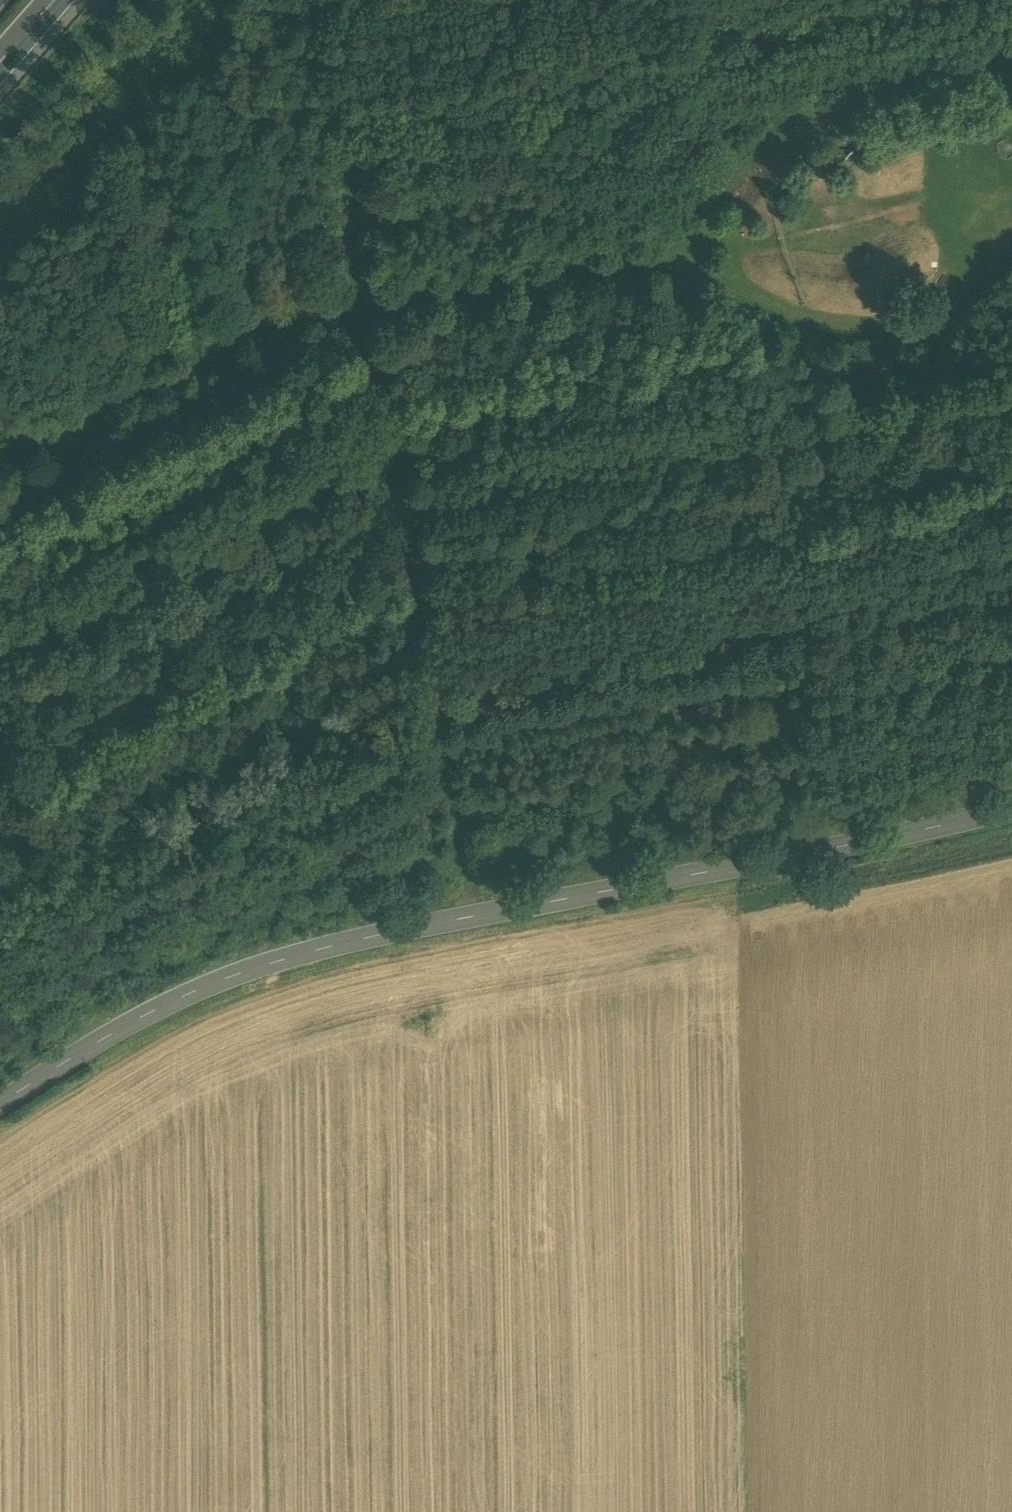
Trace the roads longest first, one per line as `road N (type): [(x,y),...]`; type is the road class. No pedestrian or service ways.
road 1 (unclassified): [(0,1104),(159,1008),(276,960),(1011,807)]
road 2 (track): [(469,917),(396,452),(364,303)]

